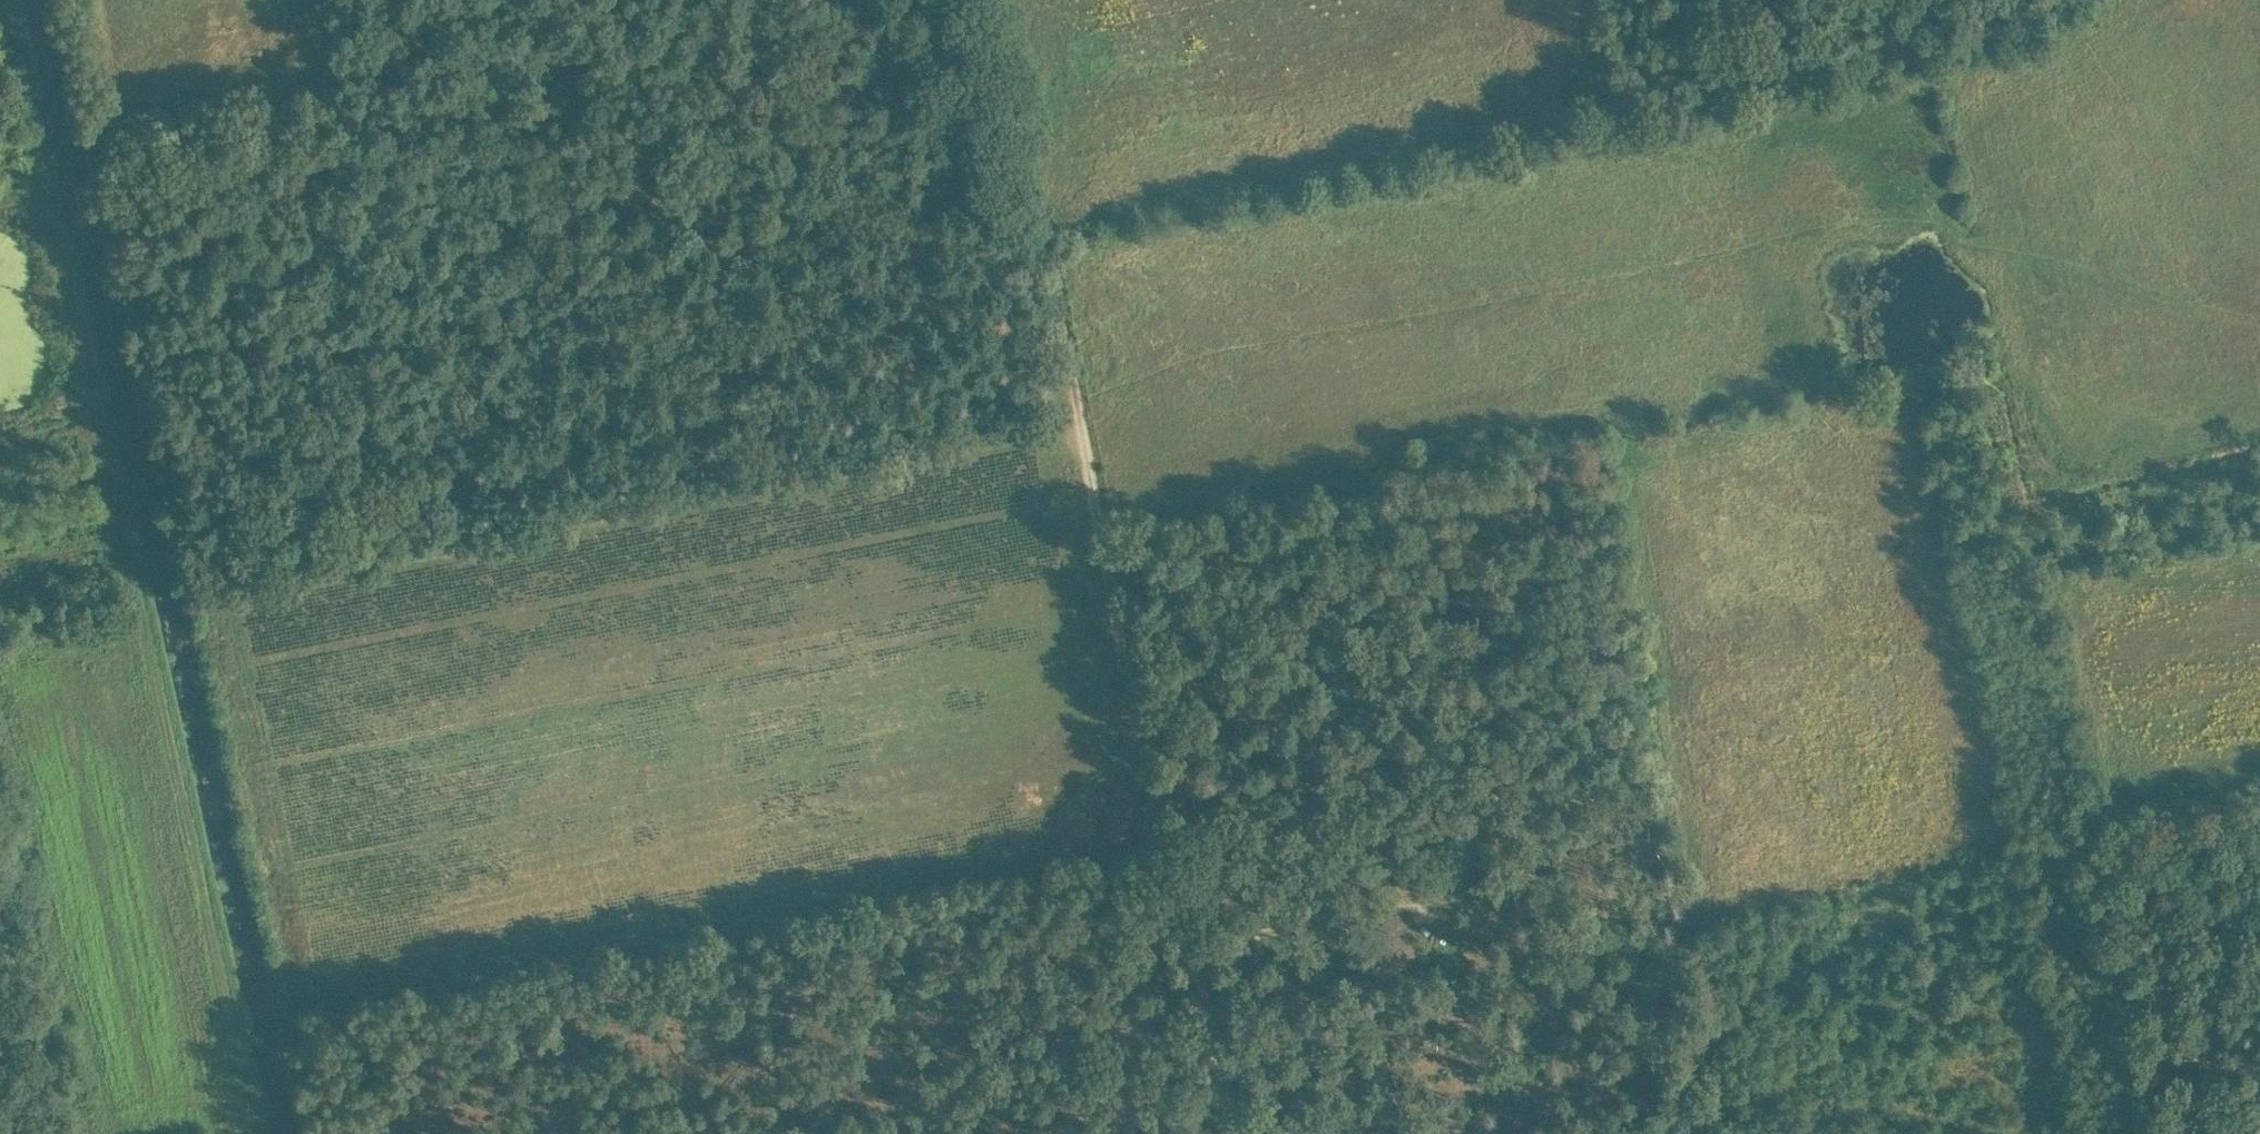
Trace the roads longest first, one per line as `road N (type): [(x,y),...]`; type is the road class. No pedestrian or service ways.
road 1 (track): [(251,1133),(43,174)]
road 2 (track): [(1230,1133),(1066,396)]
road 3 (track): [(1066,396),(985,0)]
road 4 (track): [(43,174),(6,0)]

